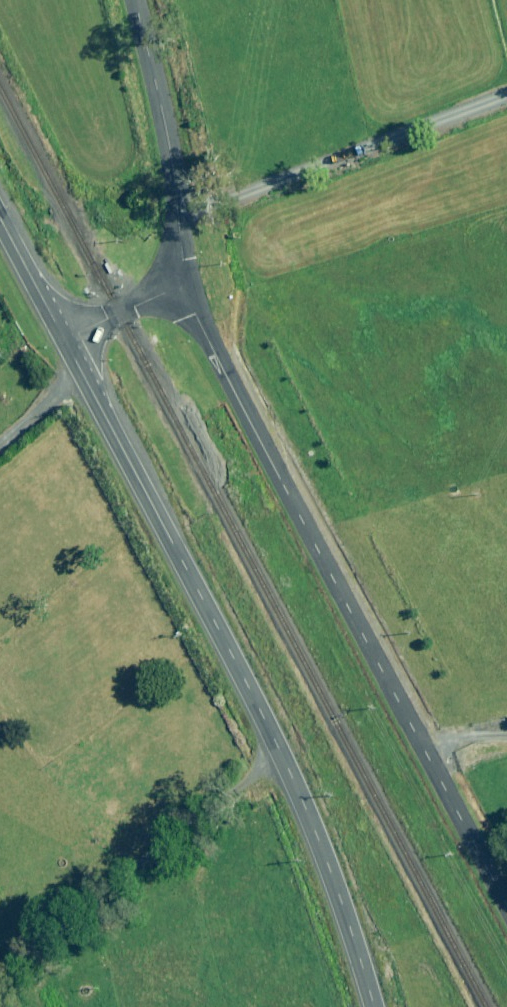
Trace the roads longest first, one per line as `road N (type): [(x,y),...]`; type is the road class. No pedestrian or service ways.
road 1 (tertiary): [(376,1006),(302,797),(66,342)]
road 2 (unclassified): [(182,289),(506,899)]
road 3 (unclassified): [(134,0),(172,156),(182,289)]
road 4 (tertiary): [(66,342),(0,217)]
road 5 (tertiary): [(66,342),(182,289)]

